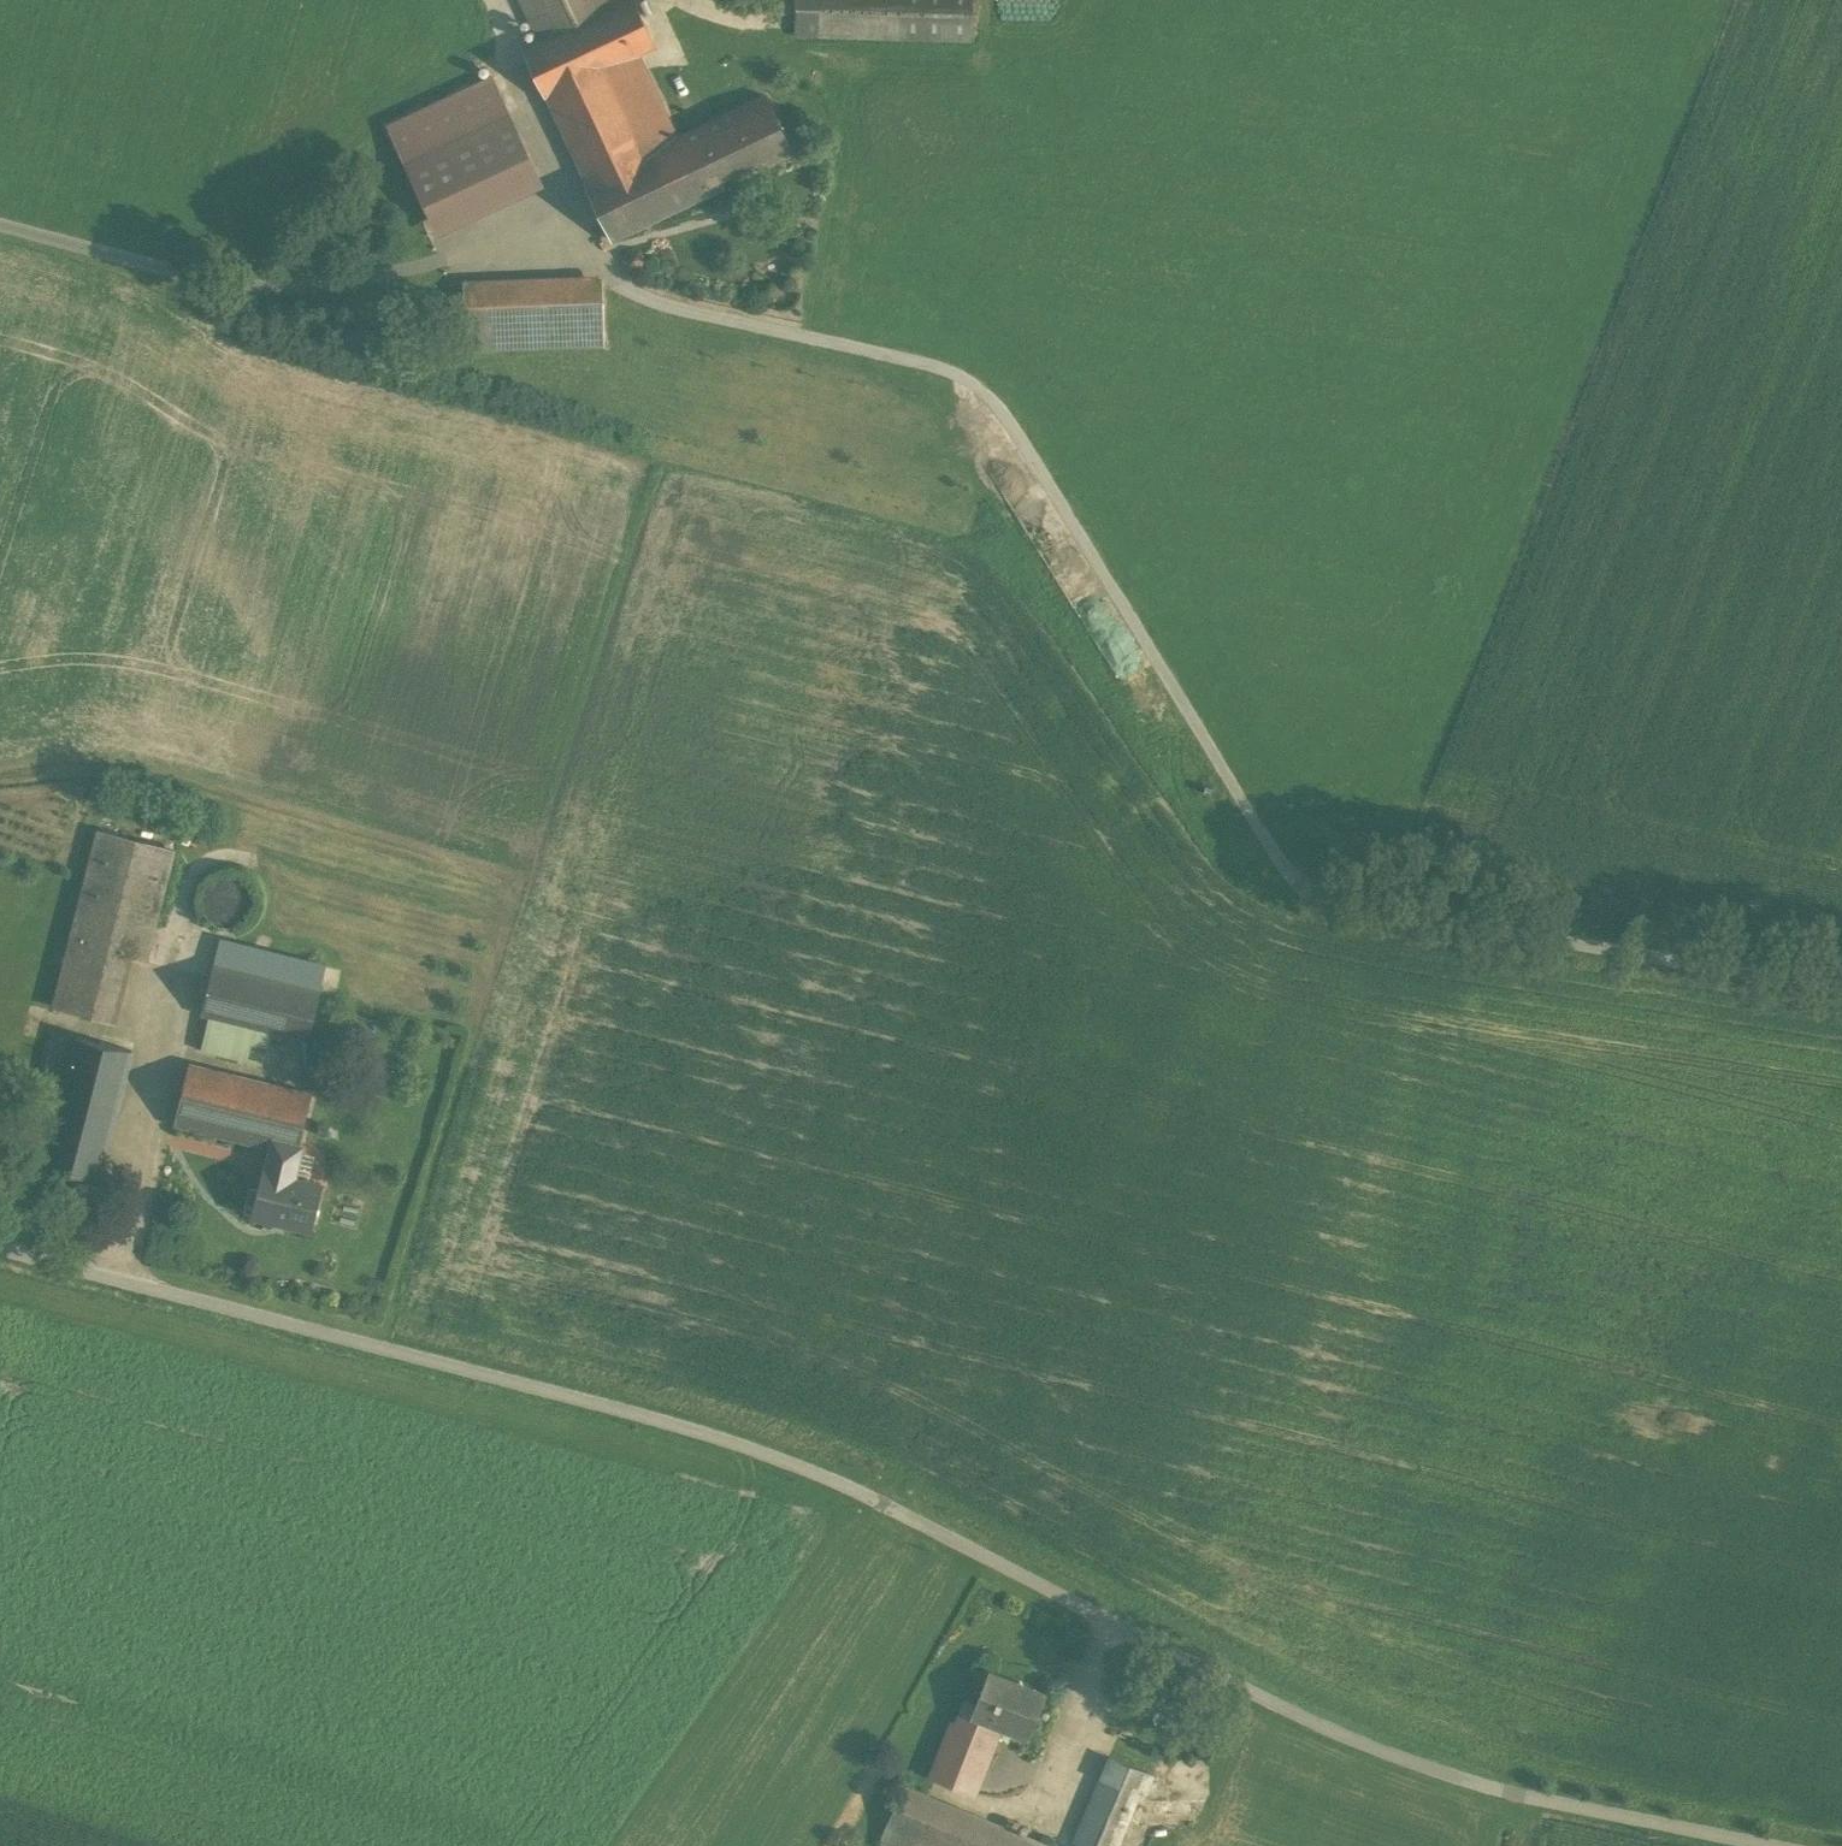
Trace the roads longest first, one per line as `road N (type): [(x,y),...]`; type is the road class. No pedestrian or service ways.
road 1 (unclassified): [(1817,1845),(1515,1797),(1196,1674),(855,1492),(646,1419),(0,1252)]

